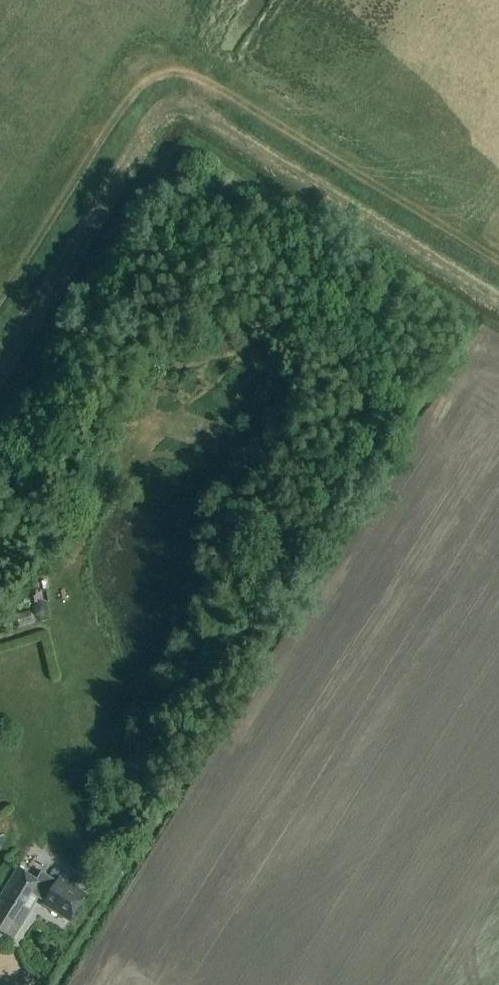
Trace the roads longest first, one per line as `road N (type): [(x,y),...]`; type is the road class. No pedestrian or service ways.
road 1 (track): [(498,301),(192,112),(169,110),(159,114),(0,366)]

